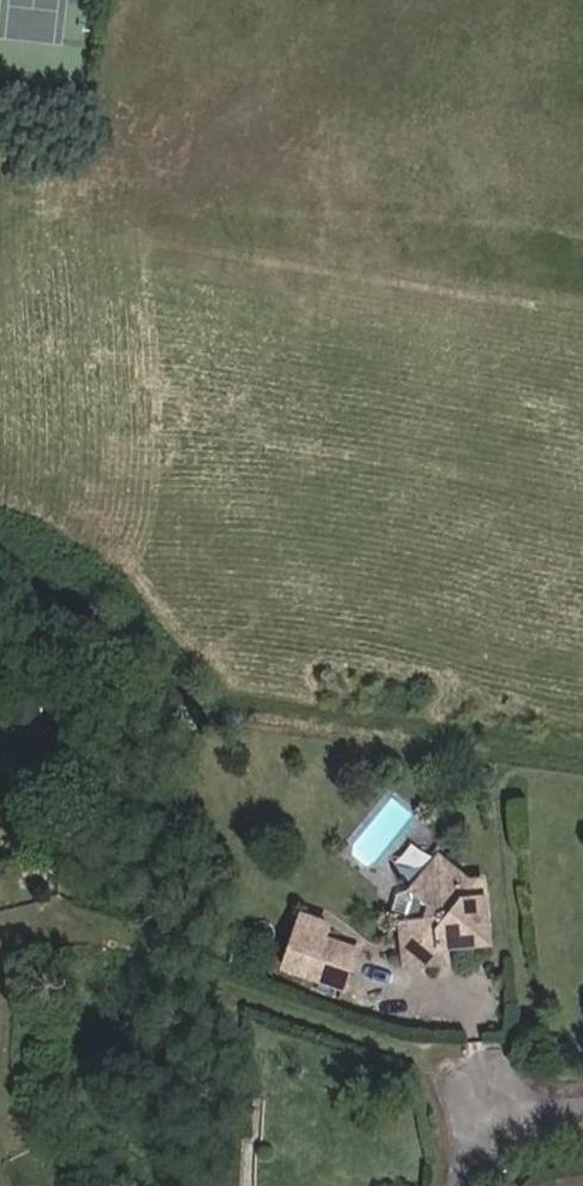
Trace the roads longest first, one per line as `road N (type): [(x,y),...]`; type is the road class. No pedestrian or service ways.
road 1 (residential): [(582,1125),(479,1135),(473,1185)]

